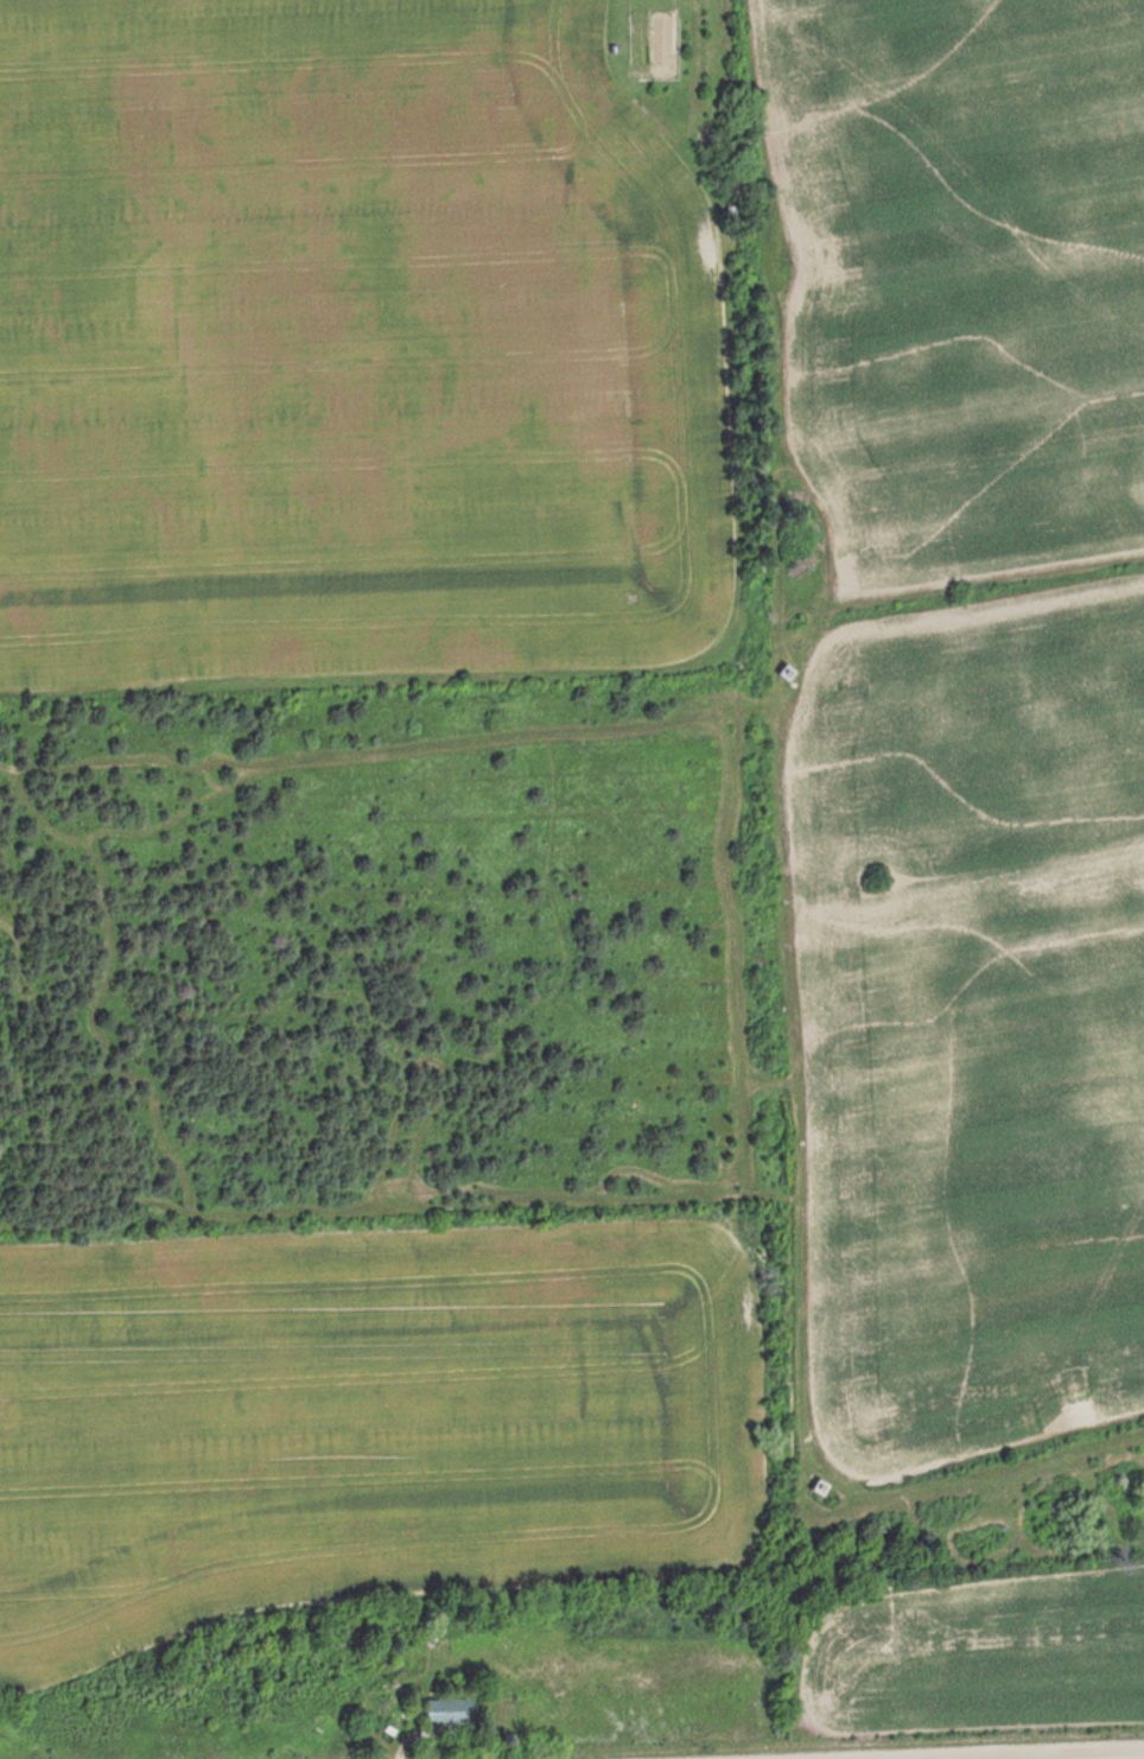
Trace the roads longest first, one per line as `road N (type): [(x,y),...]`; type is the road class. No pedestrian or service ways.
road 1 (residential): [(869,1758),(1143,1748)]

